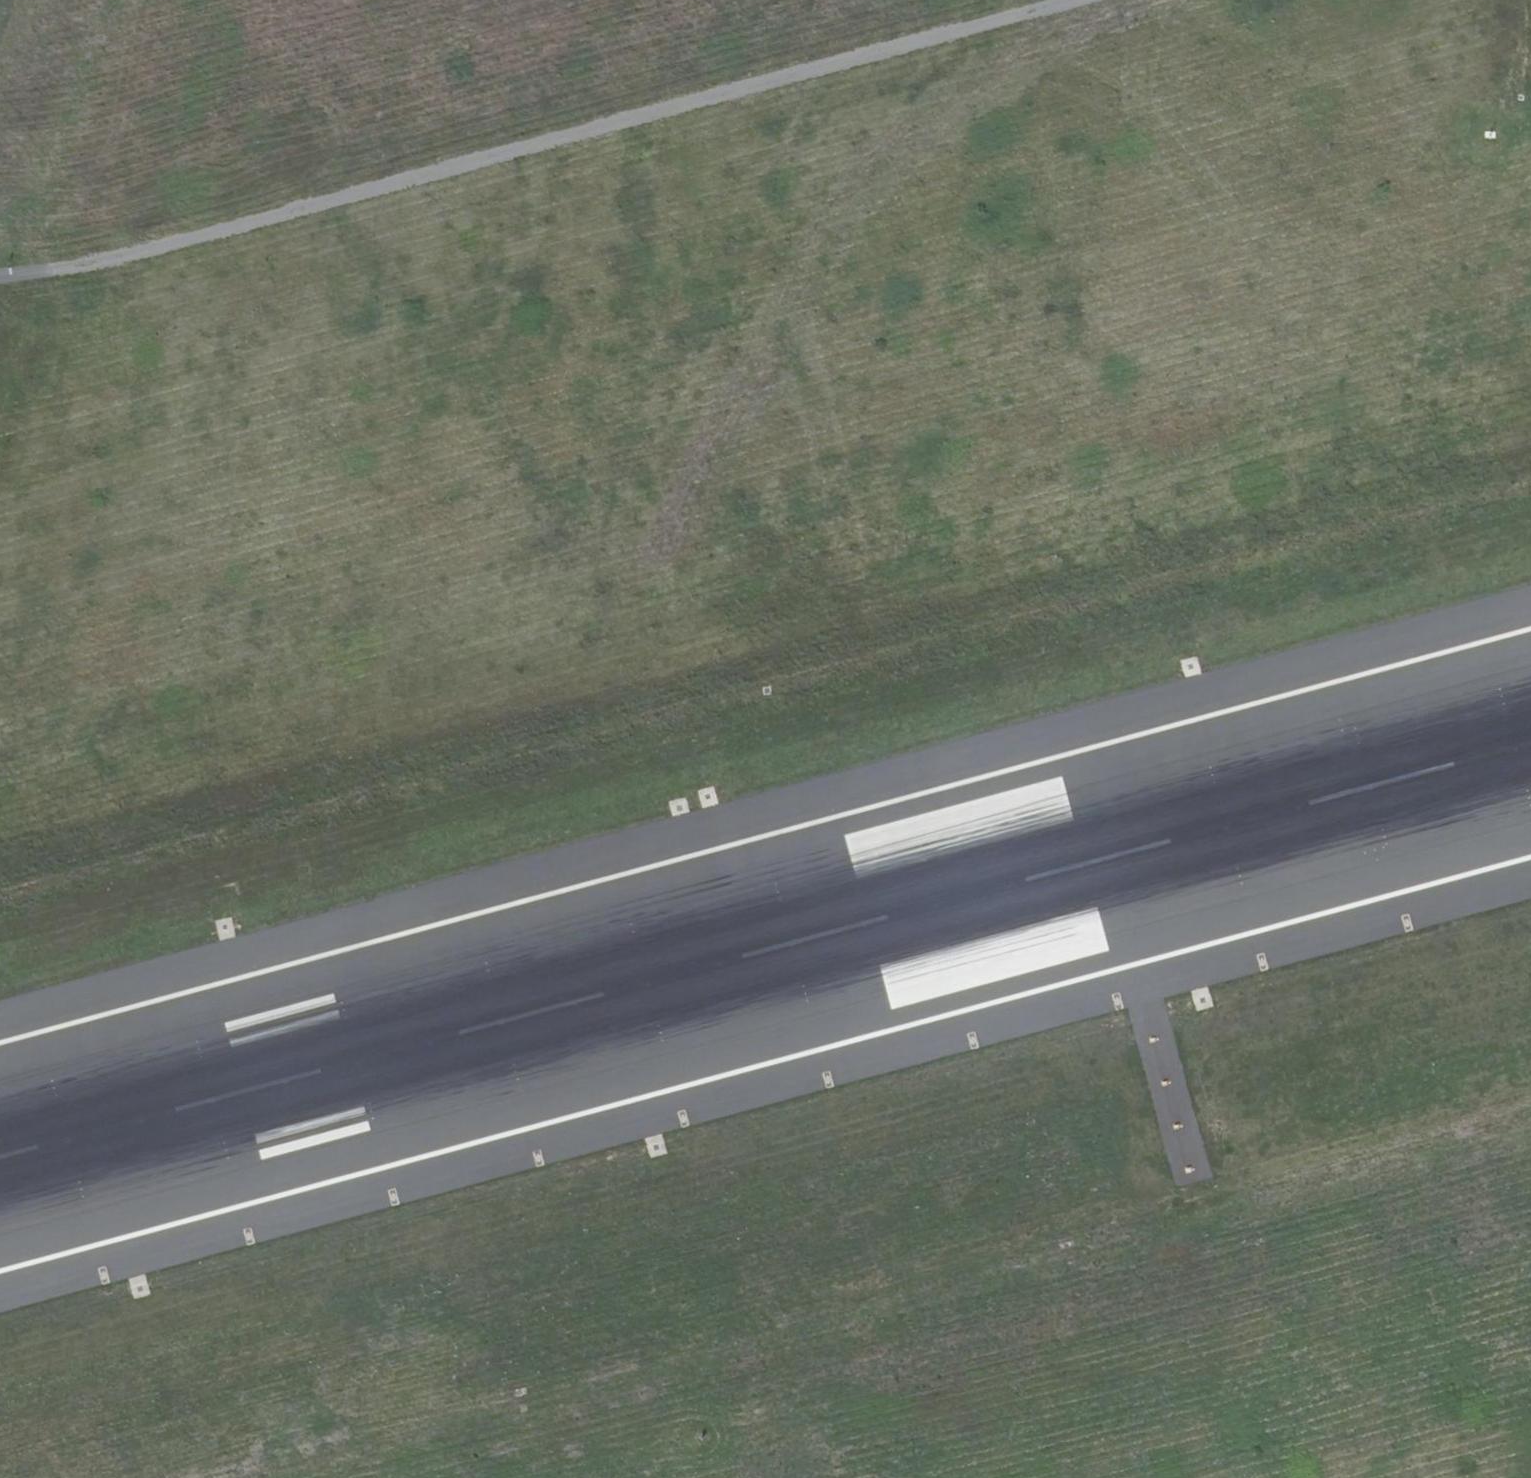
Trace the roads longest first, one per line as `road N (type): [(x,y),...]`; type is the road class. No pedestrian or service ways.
road 1 (track): [(1069,0),(112,259),(0,278)]

